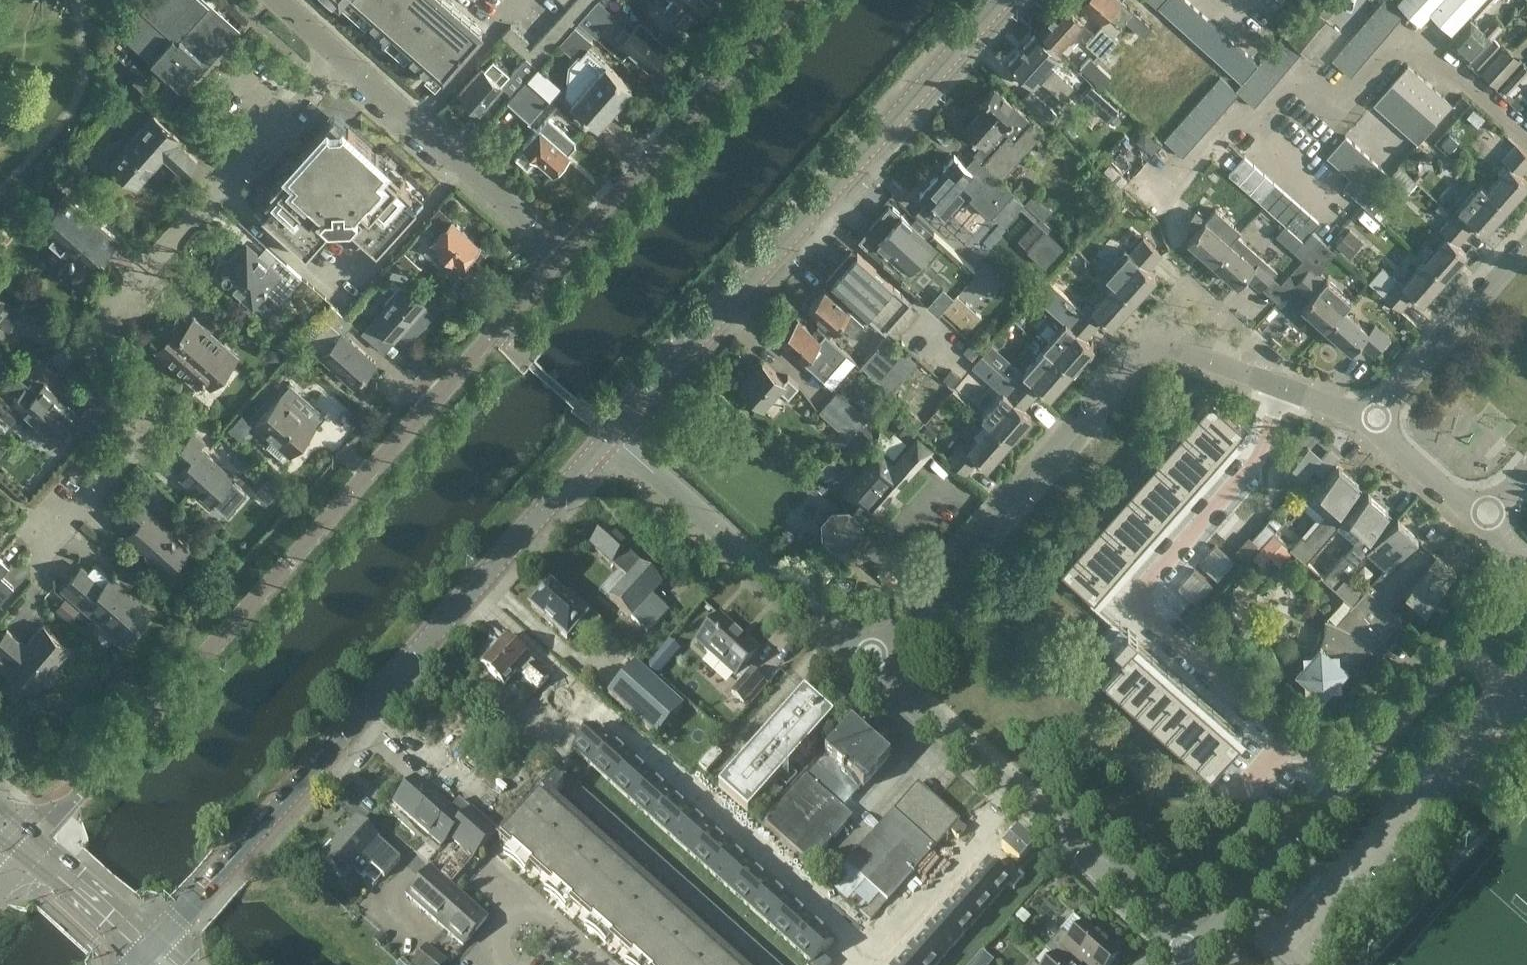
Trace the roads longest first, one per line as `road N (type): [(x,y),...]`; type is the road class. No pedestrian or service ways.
road 1 (residential): [(563,255),(32,851)]
road 2 (residential): [(43,583),(44,553),(143,437),(89,334),(337,53)]
road 3 (tertiary): [(612,434),(1004,0)]
road 4 (residential): [(1283,389),(1149,344),(866,659)]
road 5 (residential): [(471,595),(879,957)]
road 6 (residential): [(1152,202),(1227,123),(1269,109),(1289,92),(1329,126),(1410,37),(1526,135)]
road 7 (tertiary): [(152,954),(471,595)]
road 8 (residential): [(1283,389),(1256,461),(1134,601),(1287,741)]
road 9 (residential): [(791,0),(563,255)]
road 10 (residential): [(866,659),(612,434)]
road 11 (residential): [(563,255),(337,53)]
road 12 (residential): [(1338,788),(1526,577)]
road 13 (residential): [(1184,952),(1009,790)]
road 14 (residential): [(1369,421),(1526,247)]
road 15 (residential): [(1184,952),(1338,788)]
road 16 (residential): [(879,957),(981,842),(984,816),(1009,790)]
road 17 (tertiary): [(471,595),(612,434)]
road 18 (residential): [(1009,790),(866,659)]
road 19 (tertiary): [(152,954),(32,851)]
road 20 (residential): [(1484,525),(1369,421)]

